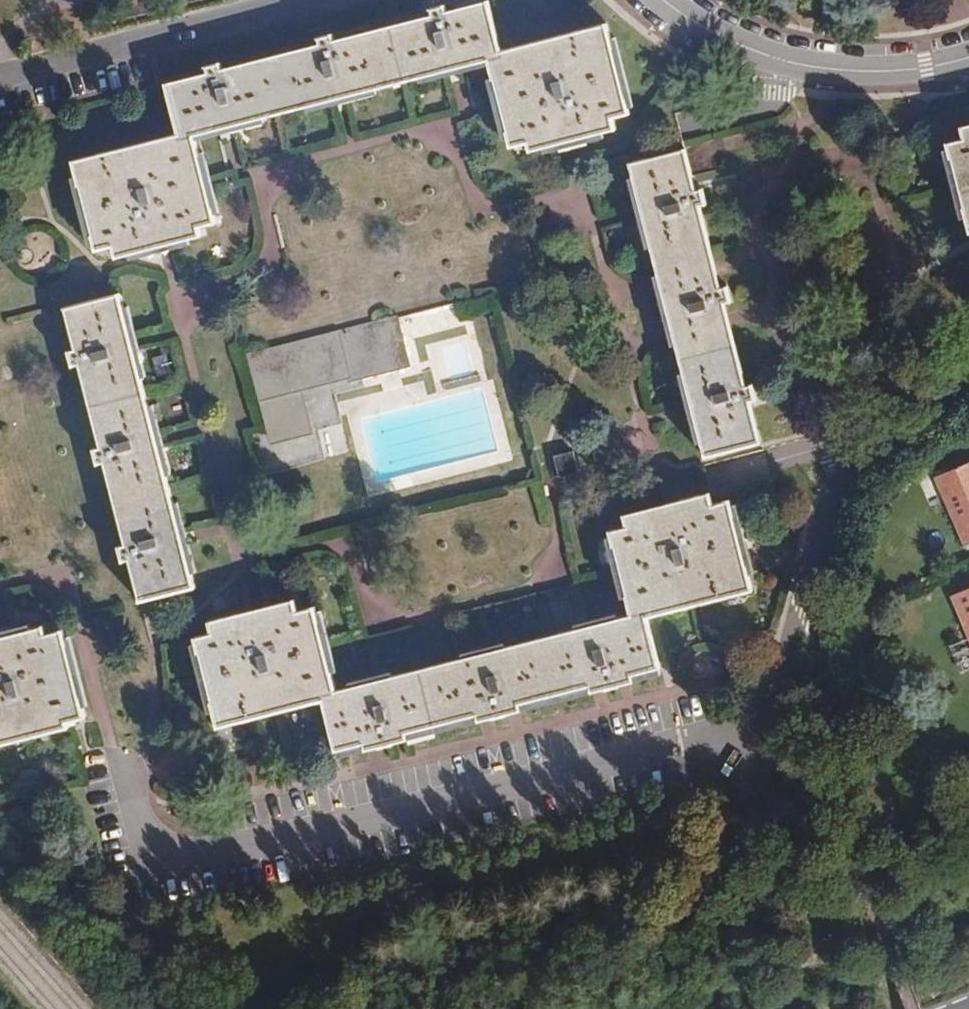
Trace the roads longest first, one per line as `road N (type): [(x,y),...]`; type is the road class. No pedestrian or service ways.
road 1 (residential): [(124,772),(142,841),(162,854),(203,853),(769,722),(835,499),(851,471),(968,387)]
road 2 (residential): [(661,0),(730,39),(792,59),(890,68),(968,54)]
road 3 (residential): [(0,76),(295,0)]

